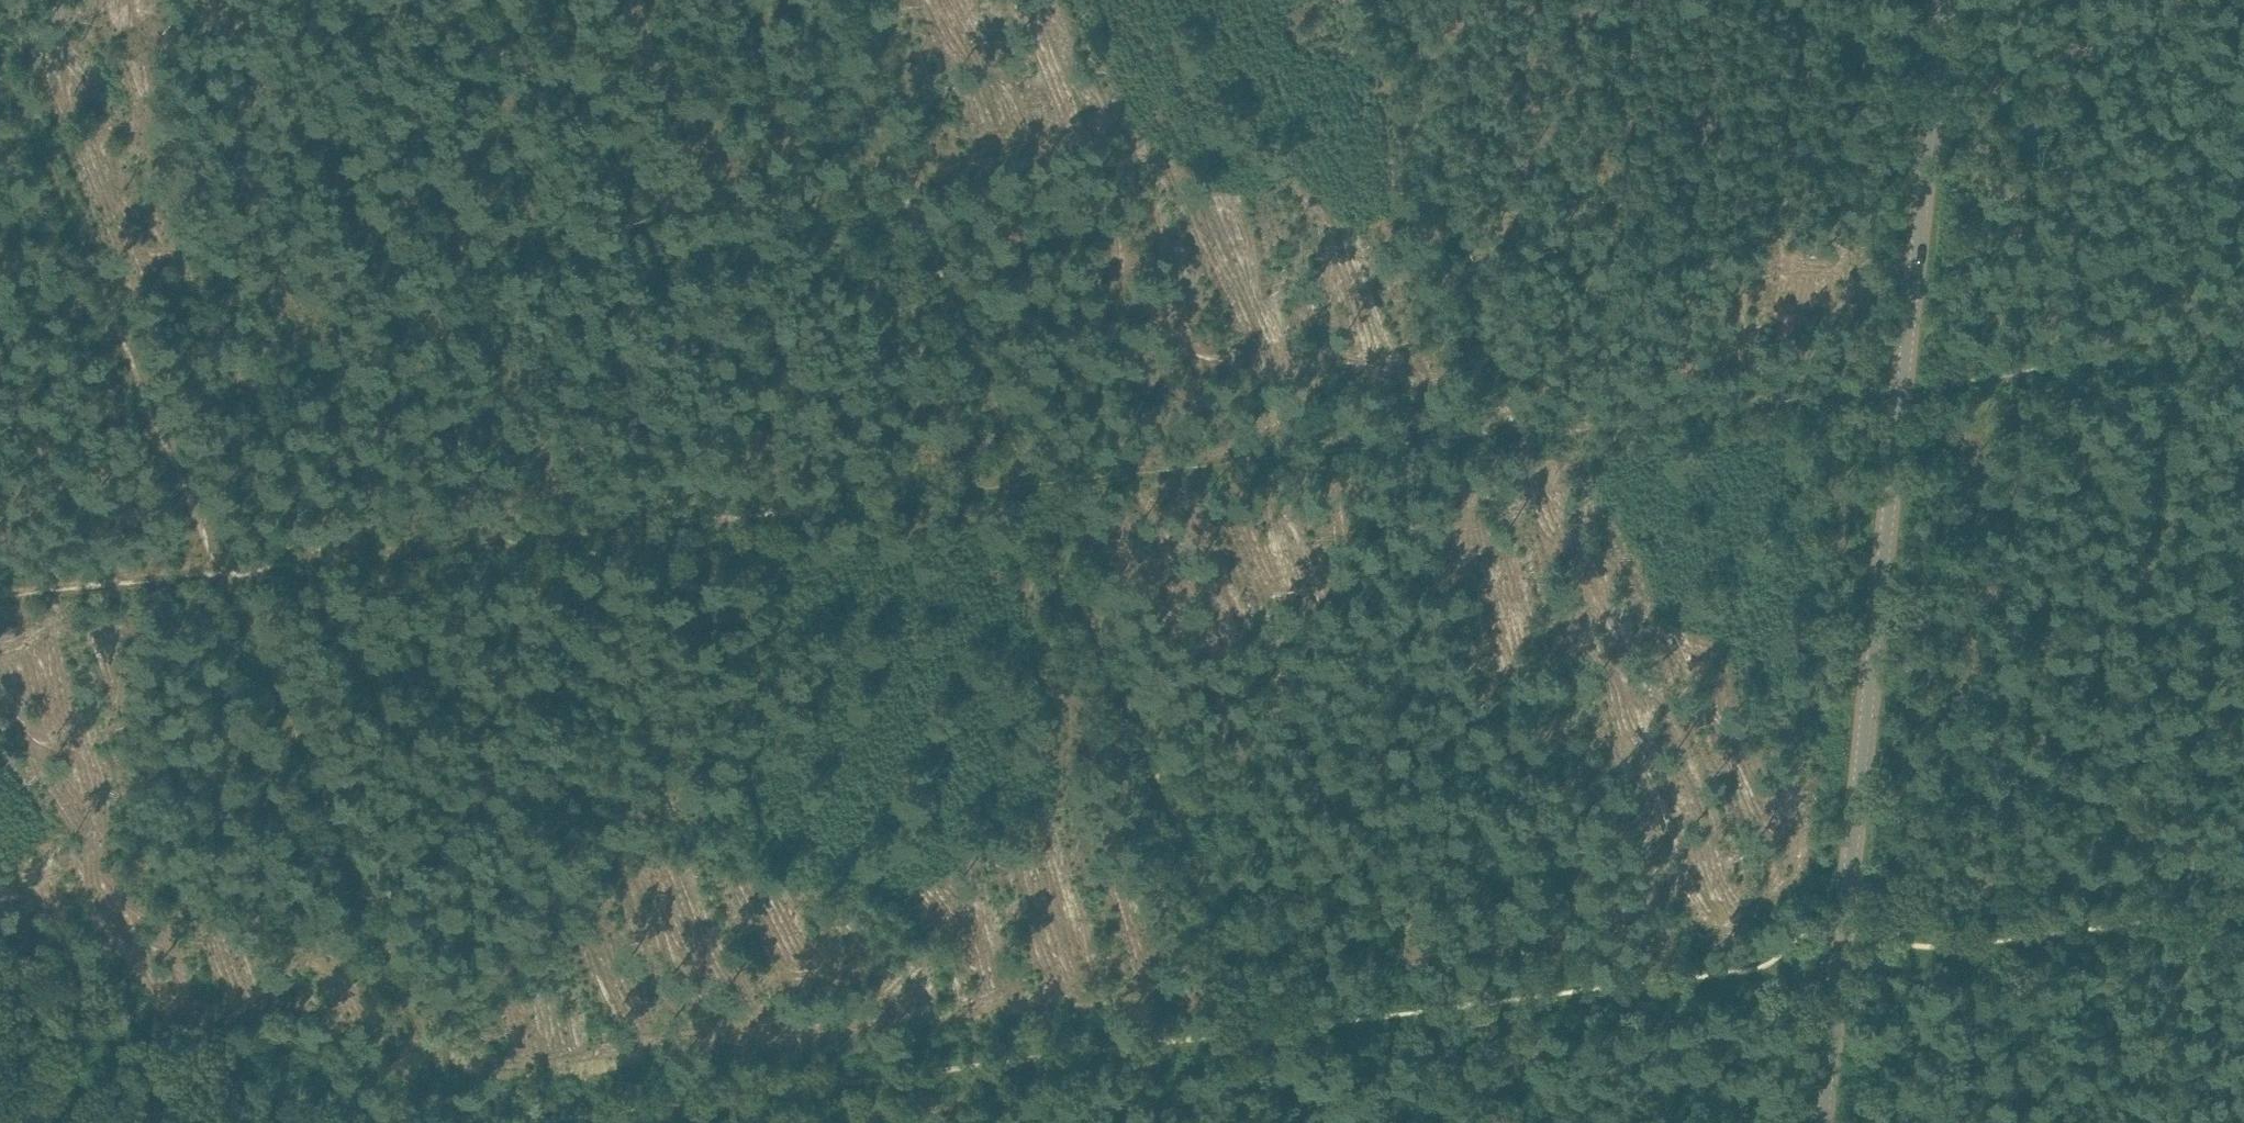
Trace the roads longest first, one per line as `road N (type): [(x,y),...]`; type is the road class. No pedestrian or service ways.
road 1 (tertiary): [(1824,1122),(1943,0)]

